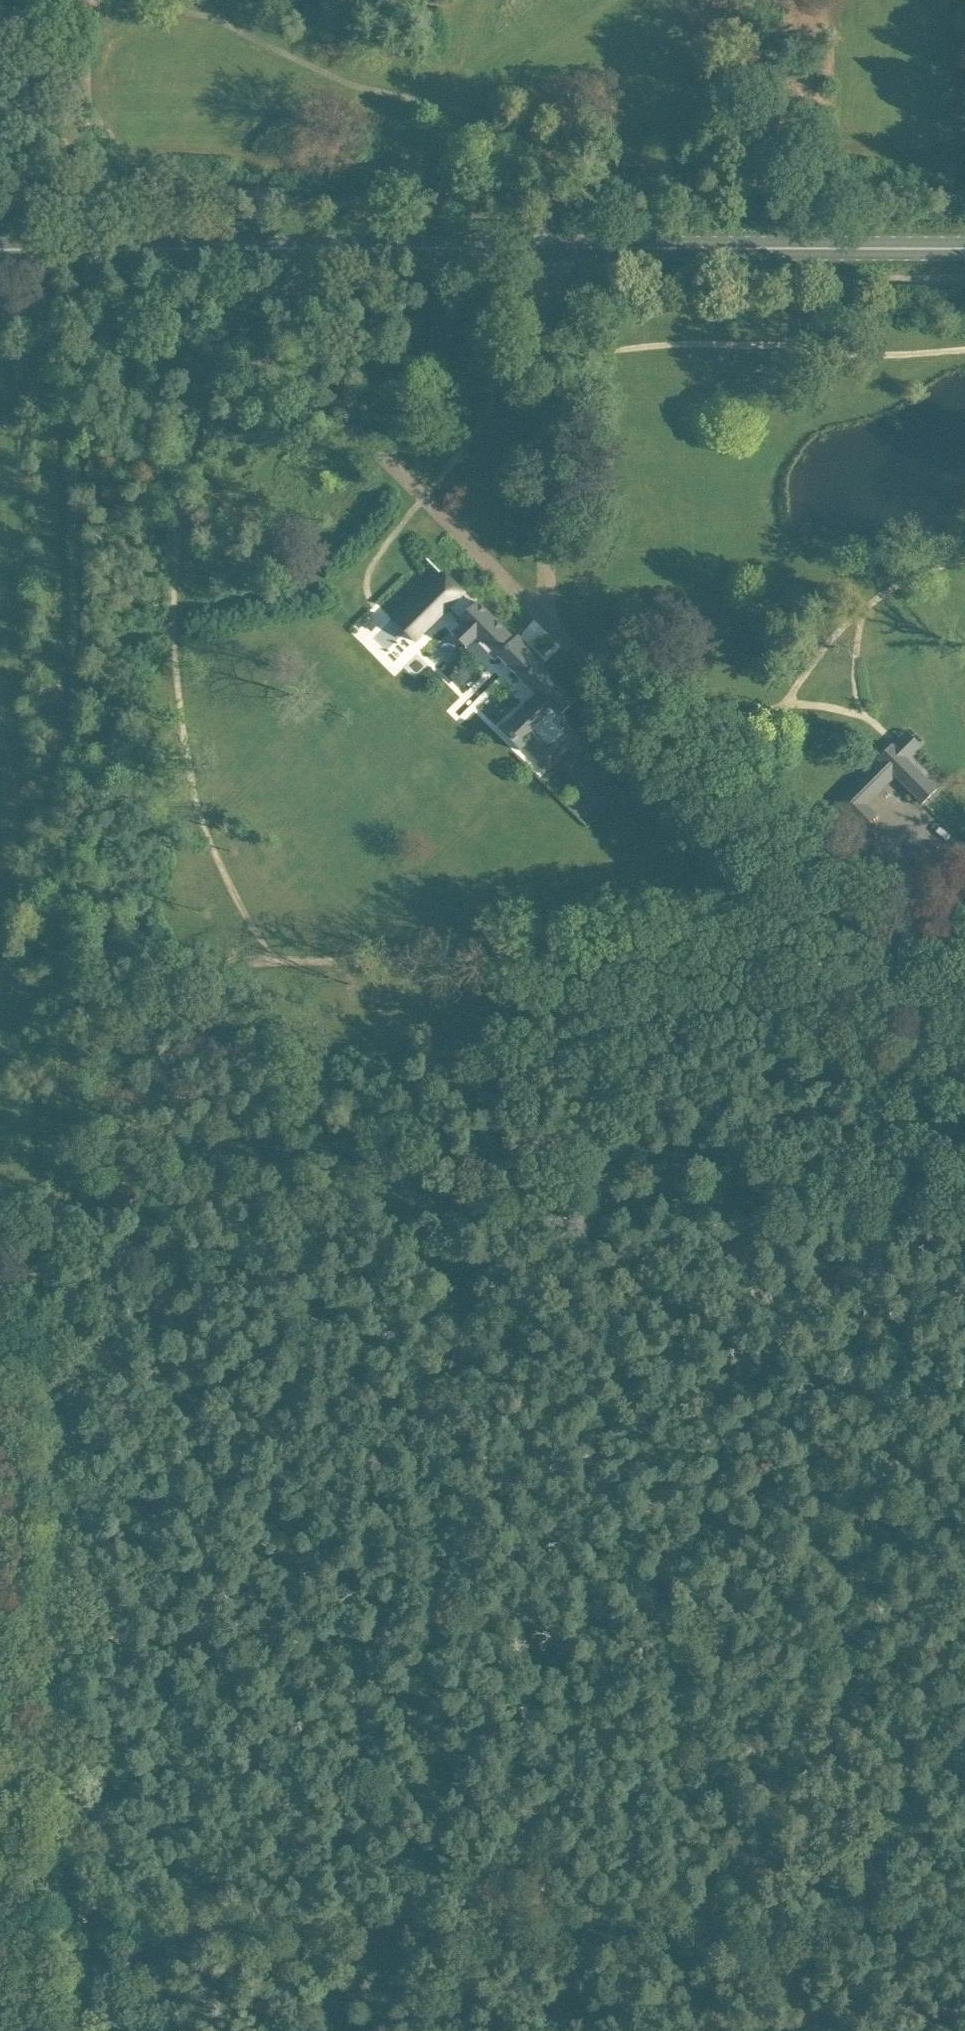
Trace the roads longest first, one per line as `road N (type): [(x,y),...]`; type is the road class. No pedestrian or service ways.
road 1 (track): [(37,248),(71,1936),(964,1939)]
road 2 (tertiary): [(964,247),(0,248)]

